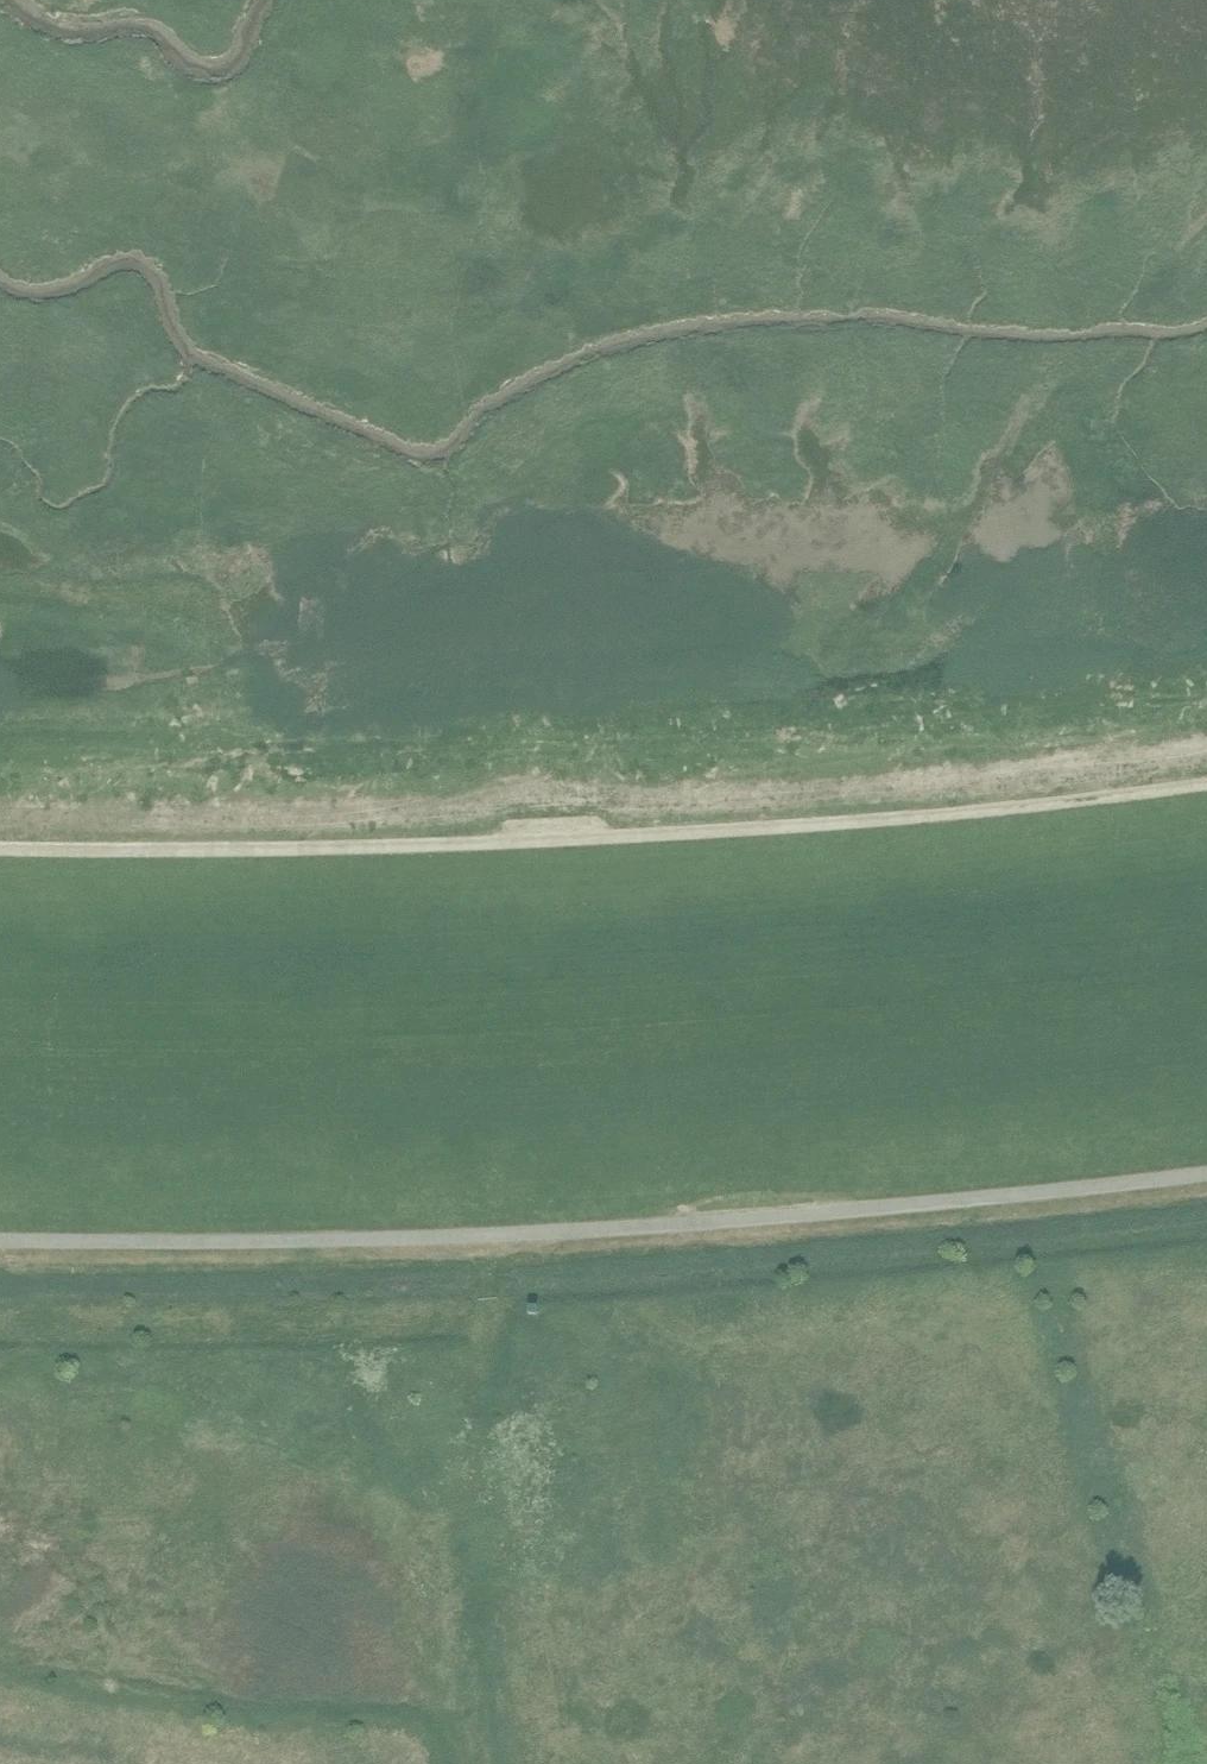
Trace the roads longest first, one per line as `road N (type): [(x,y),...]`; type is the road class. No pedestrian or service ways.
road 1 (track): [(0,836),(424,836),(908,812),(1206,777)]

